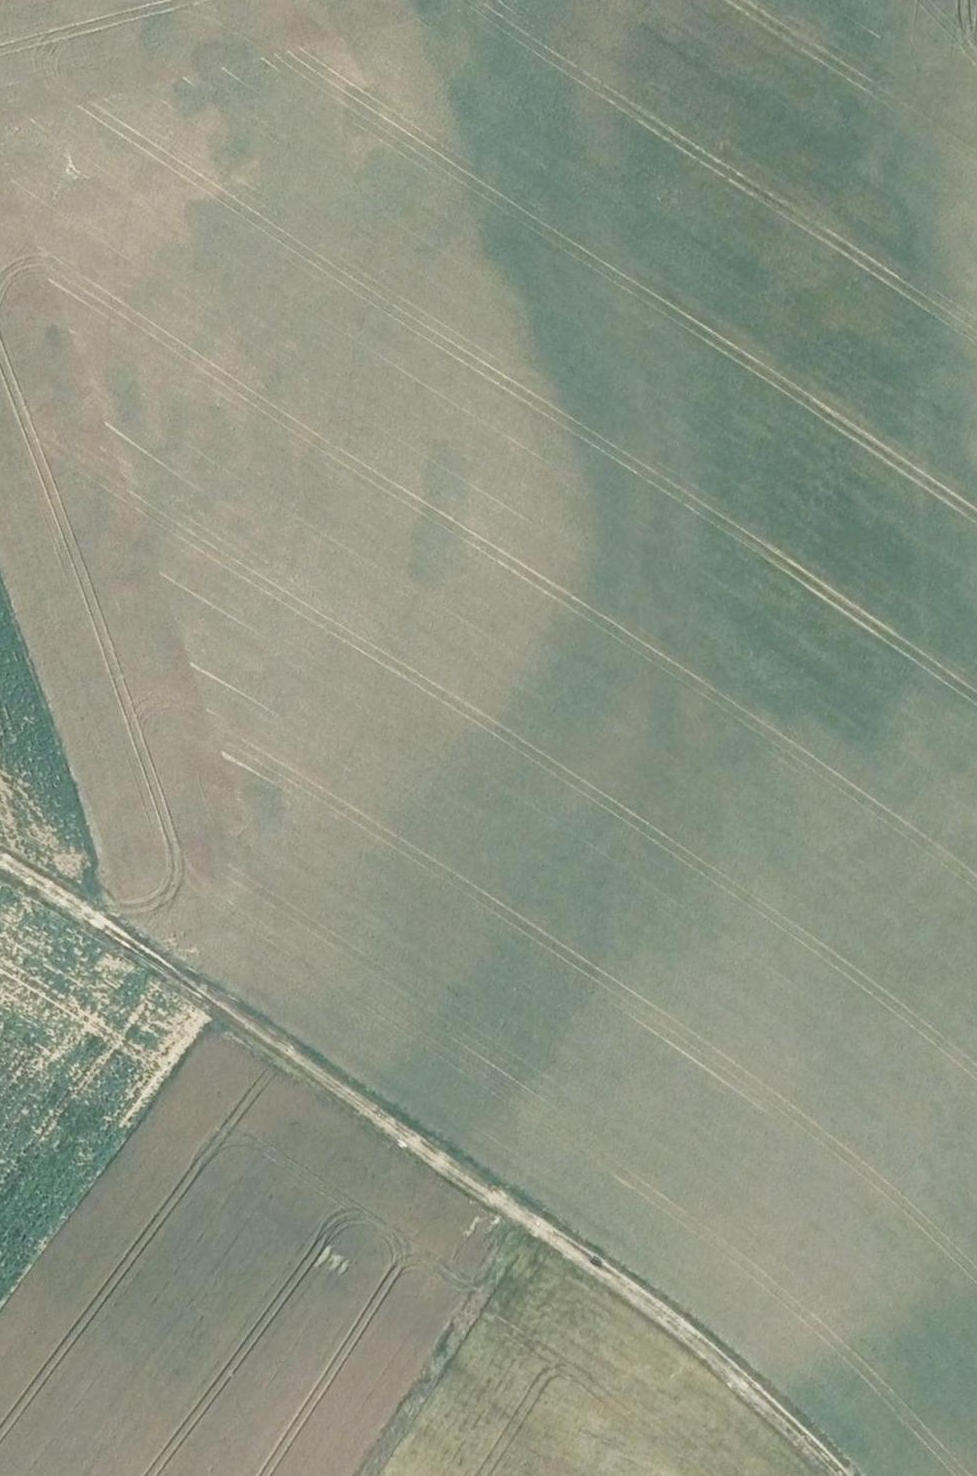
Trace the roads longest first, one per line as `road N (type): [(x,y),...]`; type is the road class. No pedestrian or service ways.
road 1 (track): [(0,866),(167,971),(625,1290),(837,1475)]
road 2 (track): [(377,1475),(536,1228)]

